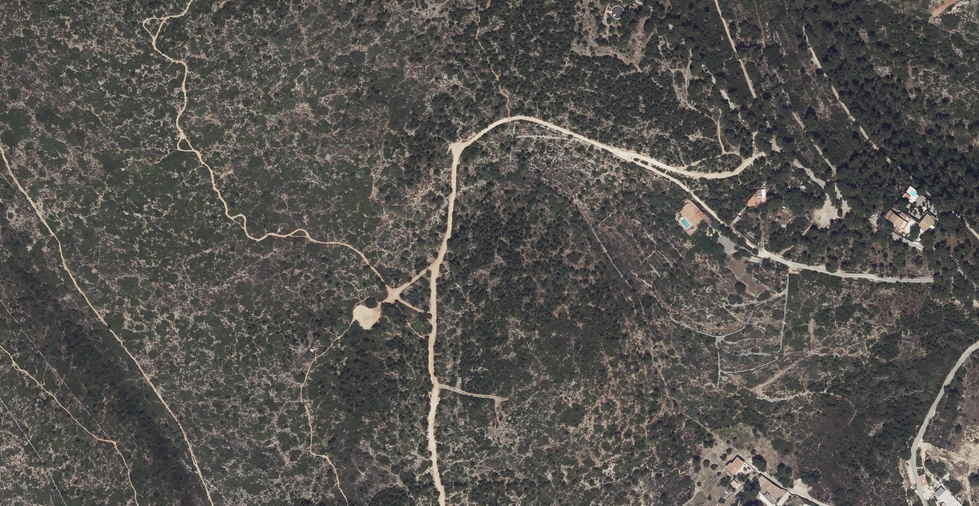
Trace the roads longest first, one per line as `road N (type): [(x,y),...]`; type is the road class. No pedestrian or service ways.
road 1 (track): [(439,262),(459,152),(509,119),(528,119),(665,175),(768,256)]
road 2 (unclassified): [(962,270),(898,238),(757,132),(658,9),(642,0)]
road 3 (track): [(797,0),(845,103),(978,238)]
road 4 (track): [(441,505),(432,466),(439,262)]
road 5 (residential): [(962,270),(925,282),(886,281),(768,256)]
road 6 (track): [(768,62),(797,121),(863,214)]
road 7 (unclassified): [(926,505),(915,446),(948,382),(978,346)]
road 8 (track): [(623,155),(681,175),(730,176),(776,147)]
road 9 (track): [(717,0),(776,147)]

